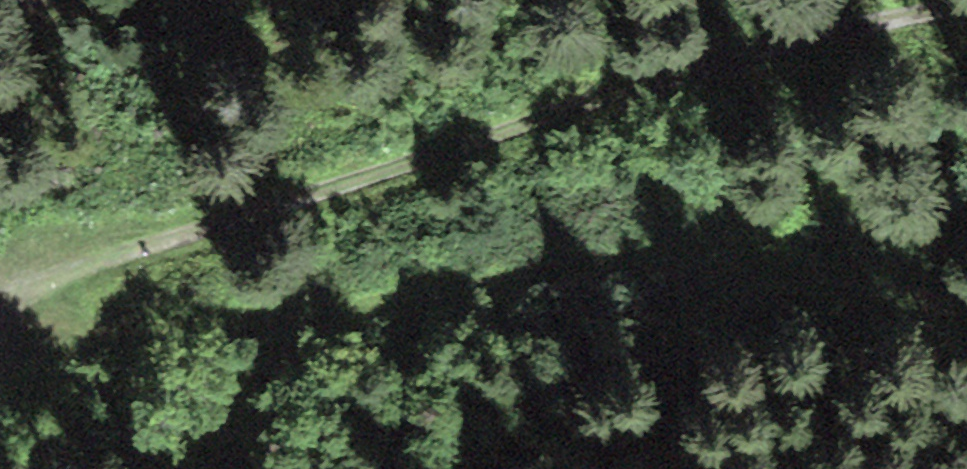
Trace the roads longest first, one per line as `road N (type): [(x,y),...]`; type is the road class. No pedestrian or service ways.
road 1 (track): [(966,9),(728,52),(244,208),(0,299)]
road 2 (track): [(3,297),(52,332),(117,333),(293,317),(574,265),(680,255),(886,289),(966,316)]

